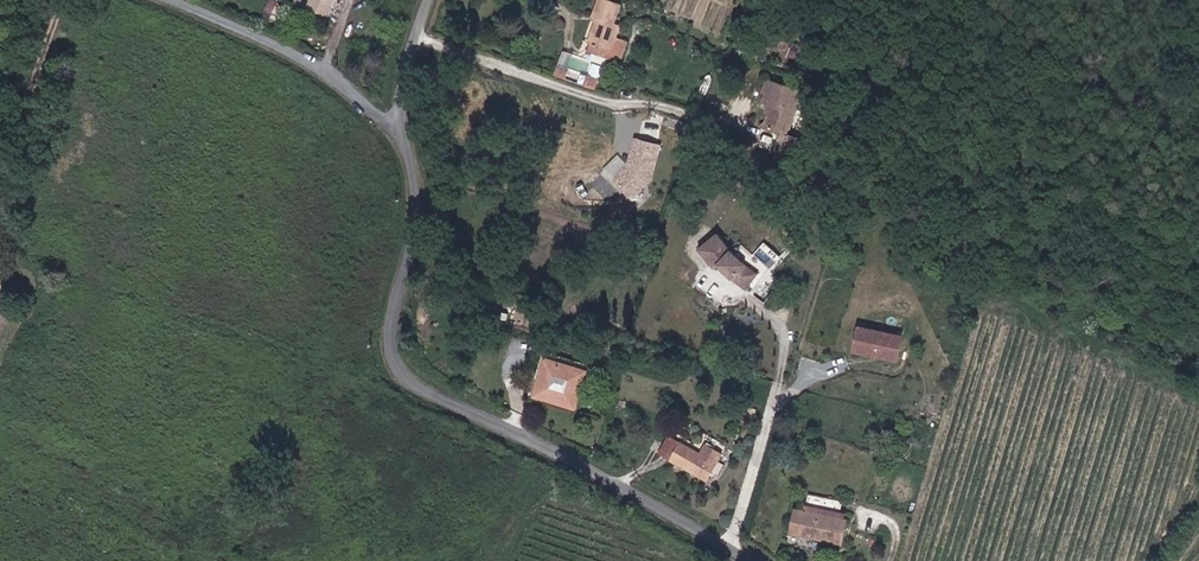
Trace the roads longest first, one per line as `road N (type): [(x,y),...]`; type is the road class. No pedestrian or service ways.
road 1 (unclassified): [(403,136),(415,176),(413,235),(387,341),(396,365),(429,392),(523,434),(749,560)]
road 2 (unclassified): [(403,136),(326,64),(175,0)]
road 3 (unclassified): [(61,0),(0,200)]
road 4 (unclassified): [(428,0),(409,49),(403,136)]

